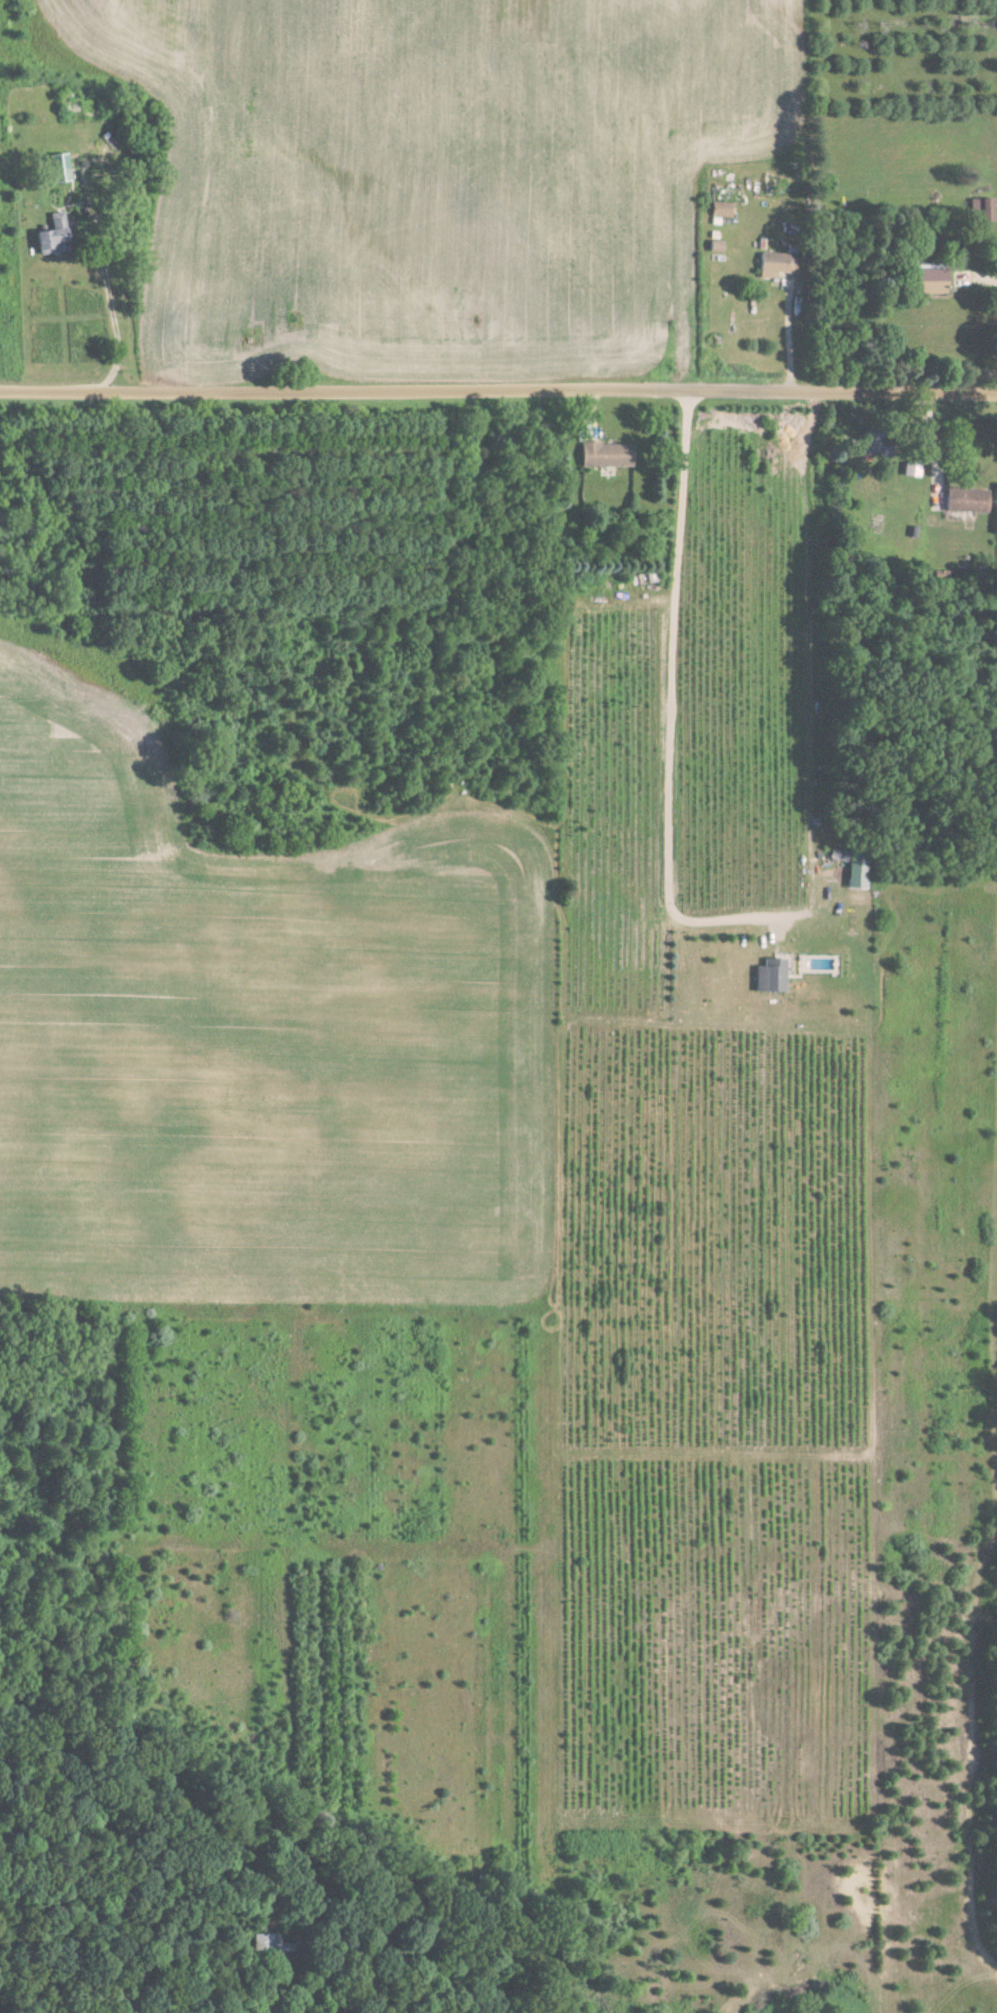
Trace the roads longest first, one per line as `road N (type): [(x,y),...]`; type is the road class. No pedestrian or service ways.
road 1 (residential): [(0,390),(996,395)]

